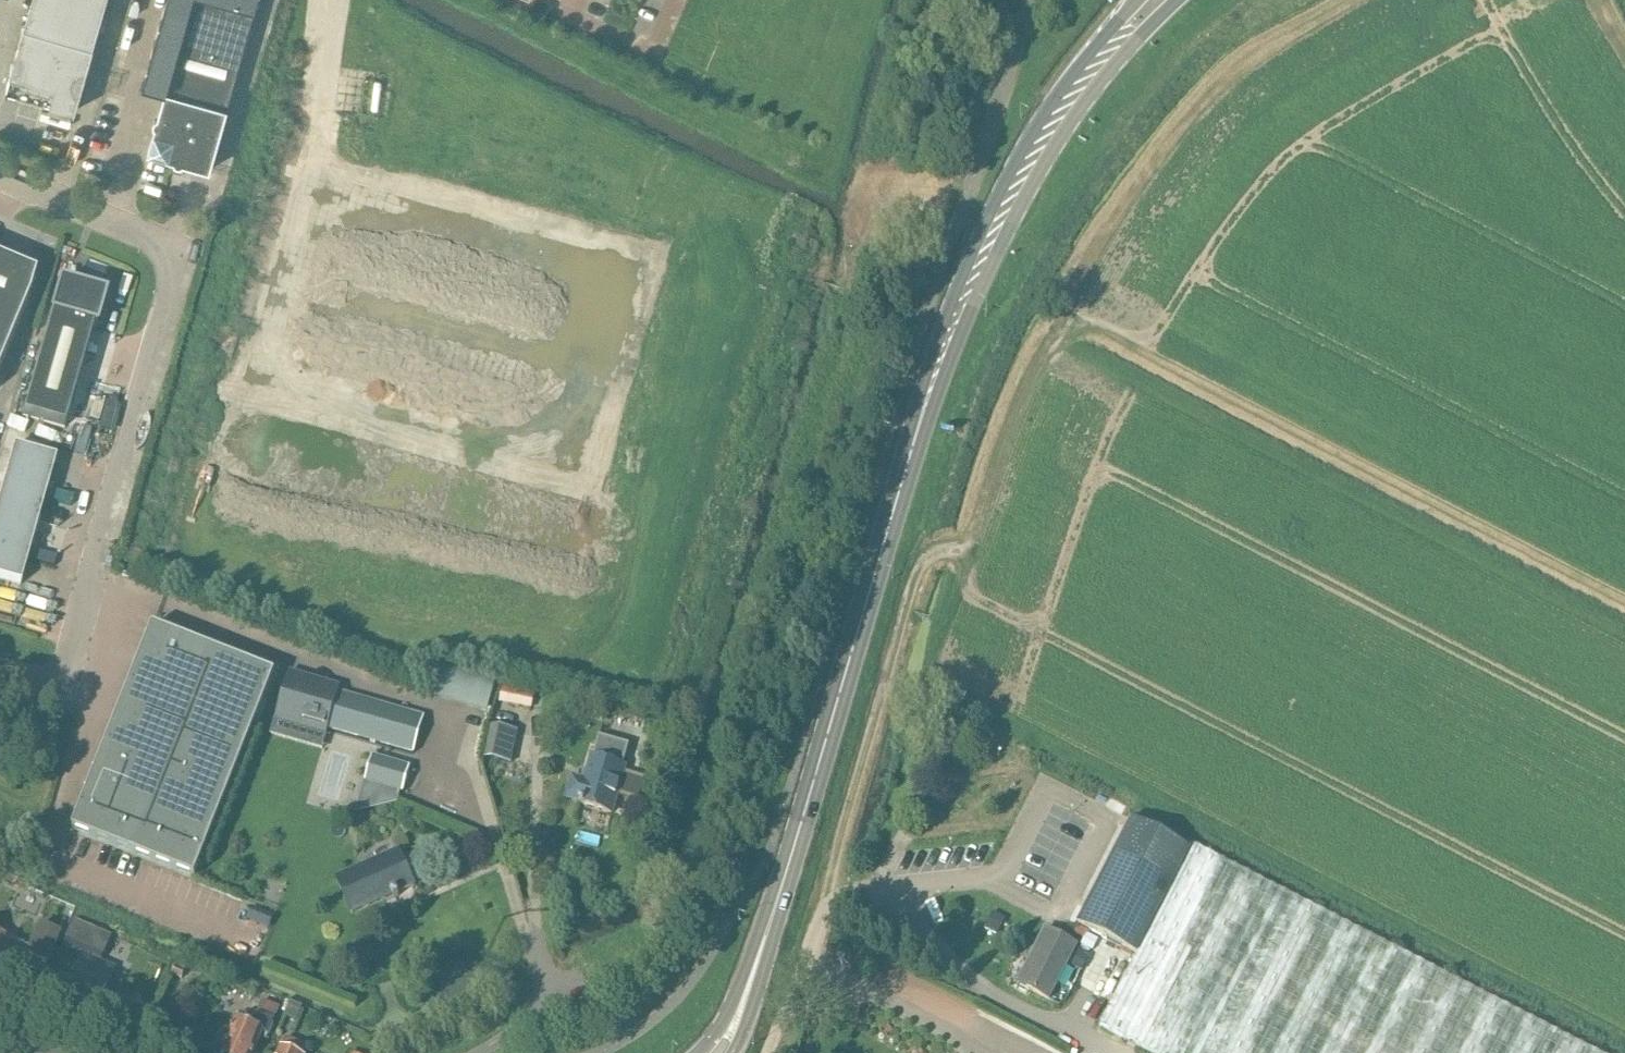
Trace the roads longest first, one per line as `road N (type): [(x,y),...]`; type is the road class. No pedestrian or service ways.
road 1 (unclassified): [(0,670),(57,694),(177,270),(148,237),(0,174)]
road 2 (track): [(822,908),(914,577),(923,563),(971,534),(1035,356)]
road 3 (secondary): [(908,459),(1037,176),(1094,88),(1176,0)]
road 4 (secondary): [(1137,0),(1075,71),(997,198),(940,328),(908,459)]
road 5 (secondary): [(794,846),(908,459)]
road 6 (secondary): [(794,846),(733,1004),(700,1052)]
road 7 (secondary): [(732,1052),(777,932),(794,846)]

